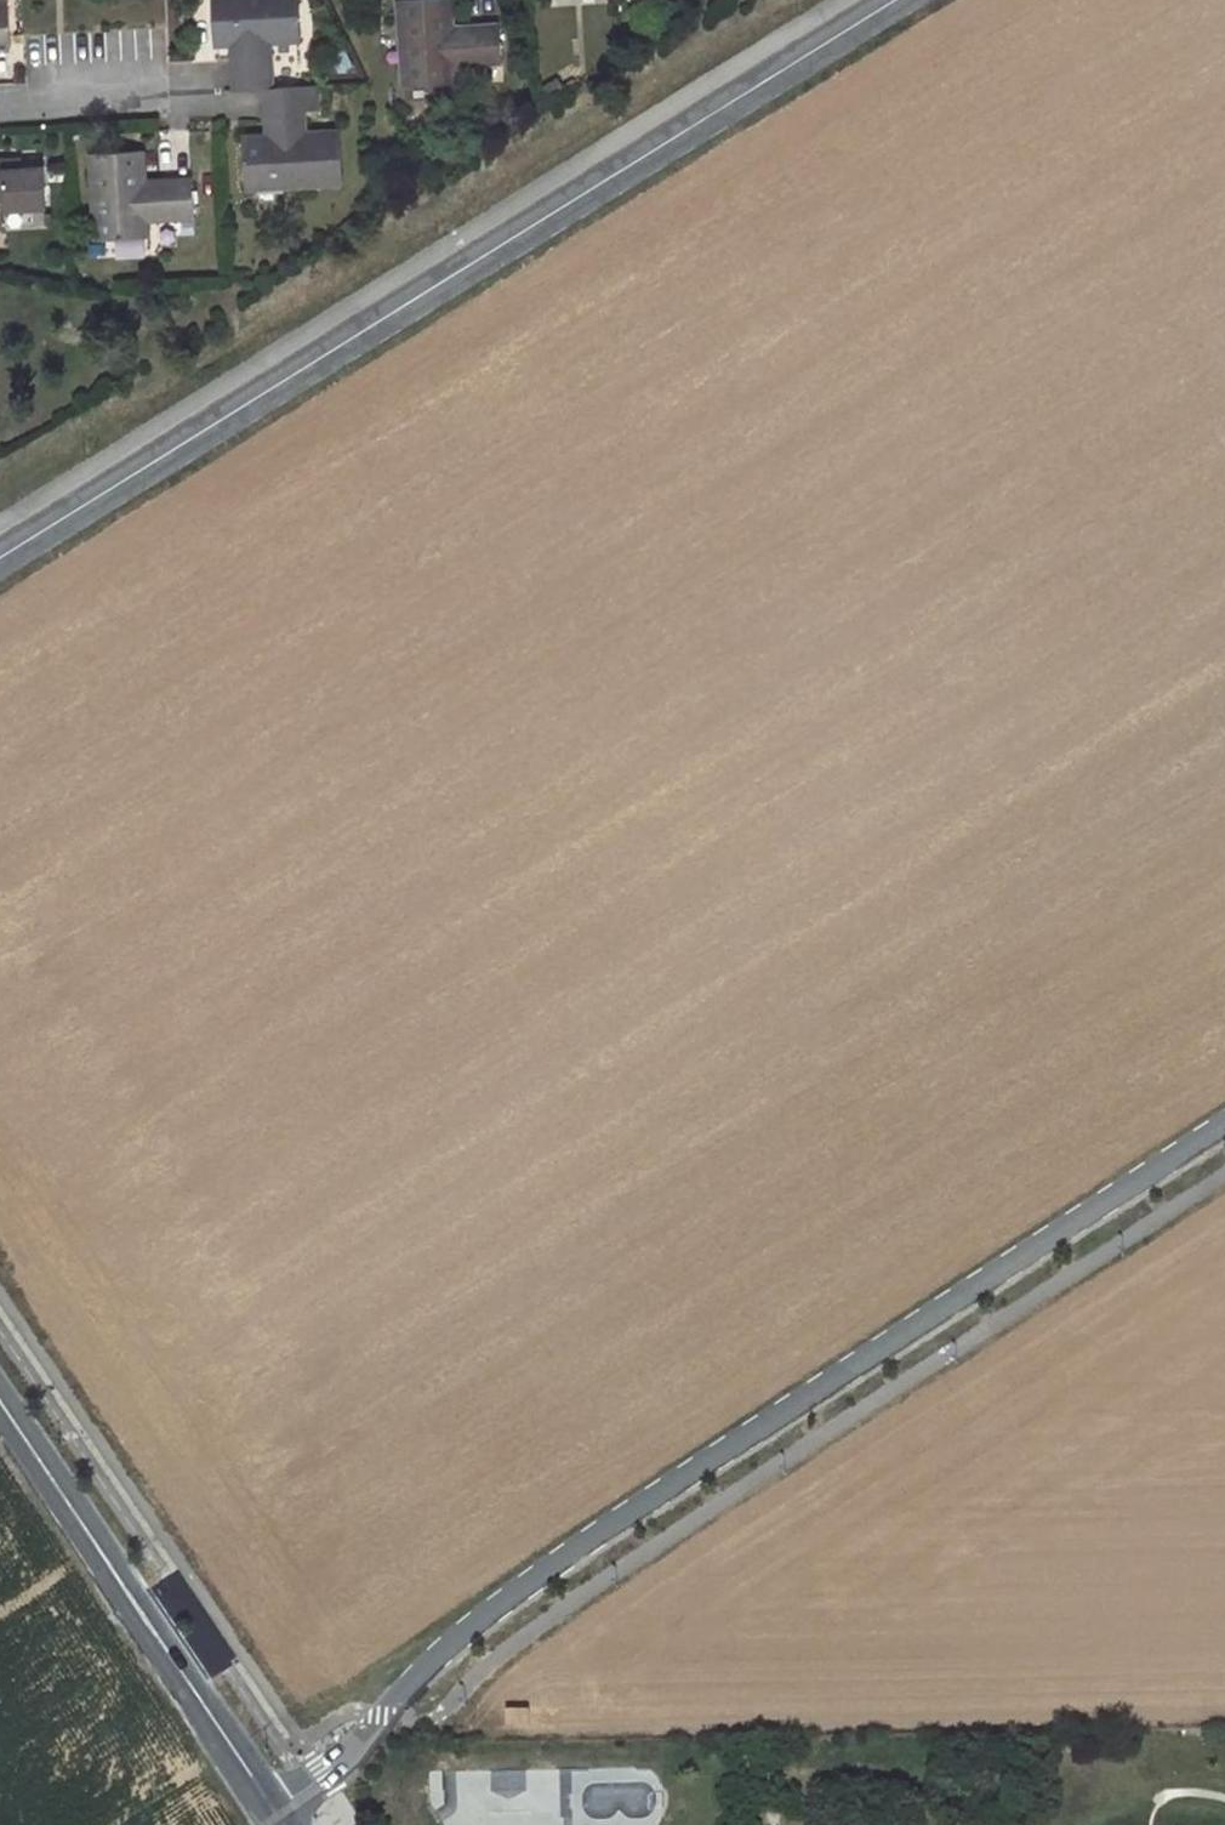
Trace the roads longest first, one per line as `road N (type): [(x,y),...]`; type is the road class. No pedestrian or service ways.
road 1 (unclassified): [(1224,1126),(583,1543),(461,1632),(356,1751),(277,1810)]
road 2 (secondary): [(0,555),(889,0)]
road 3 (tertiary): [(277,1810),(0,1403)]
road 4 (residential): [(0,104),(132,96)]

